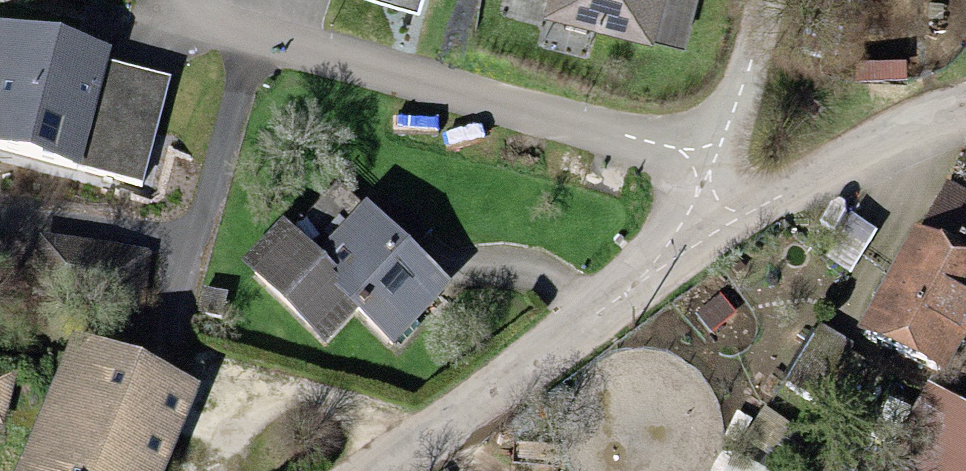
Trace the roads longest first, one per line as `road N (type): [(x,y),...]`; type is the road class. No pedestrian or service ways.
road 1 (residential): [(704,162),(659,143),(223,24),(188,0)]
road 2 (residential): [(726,220),(392,470)]
road 3 (residential): [(965,115),(813,171),(726,220)]
road 4 (residential): [(704,162),(746,81),(766,0)]

